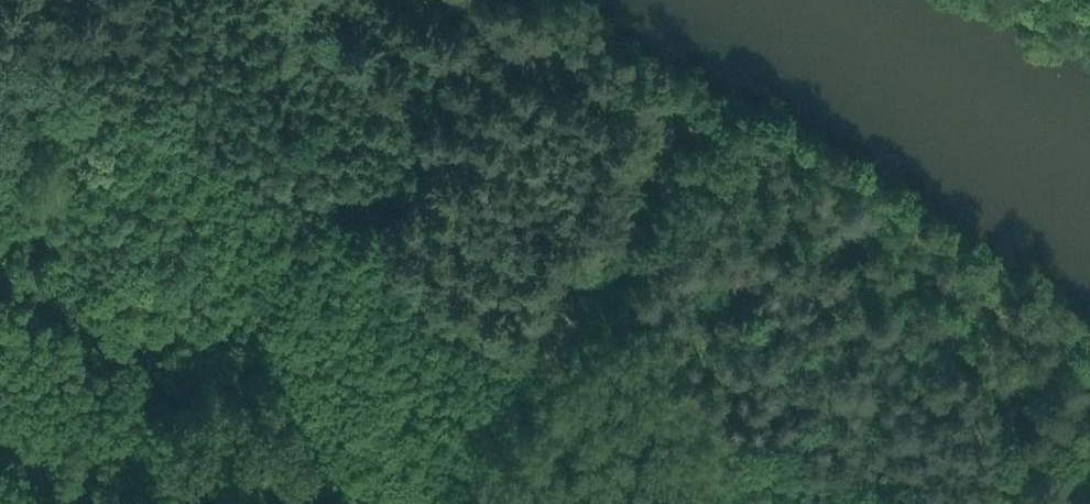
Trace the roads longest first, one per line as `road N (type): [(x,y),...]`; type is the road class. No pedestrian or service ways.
road 1 (track): [(1089,452),(775,183),(680,122)]
road 2 (track): [(659,111),(440,0)]

